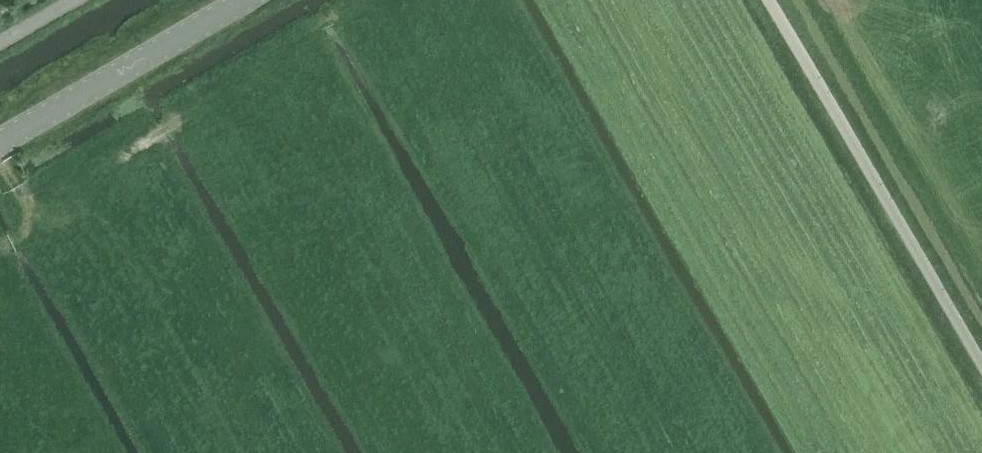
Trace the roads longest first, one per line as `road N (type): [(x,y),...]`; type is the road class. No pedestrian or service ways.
road 1 (unclassified): [(774,0),(981,360)]
road 2 (tertiary): [(244,0),(0,142)]

